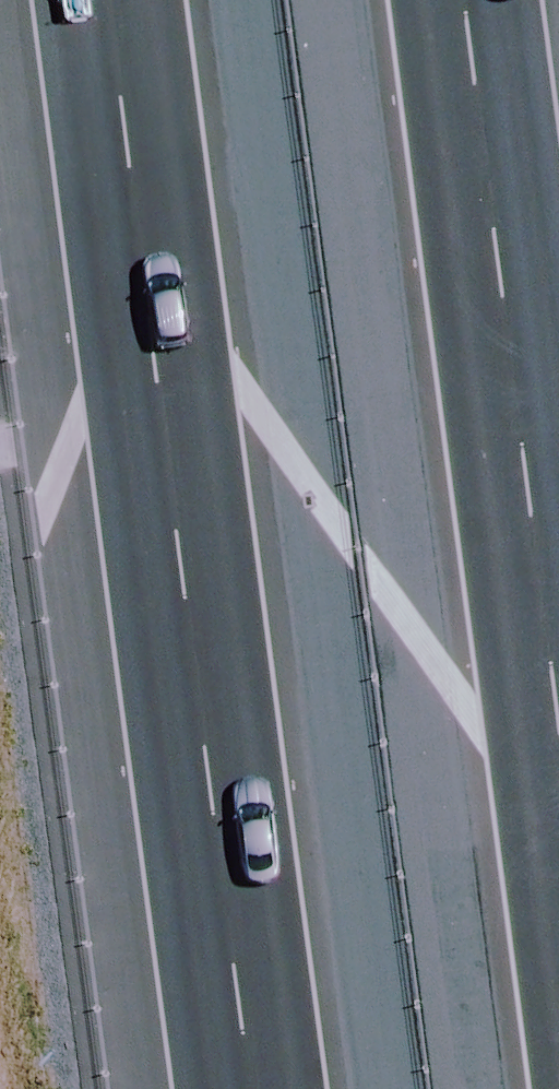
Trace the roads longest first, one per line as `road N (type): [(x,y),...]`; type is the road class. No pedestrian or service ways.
road 1 (motorway): [(252,1088),(109,0)]
road 2 (motorway): [(467,0),(558,714)]

